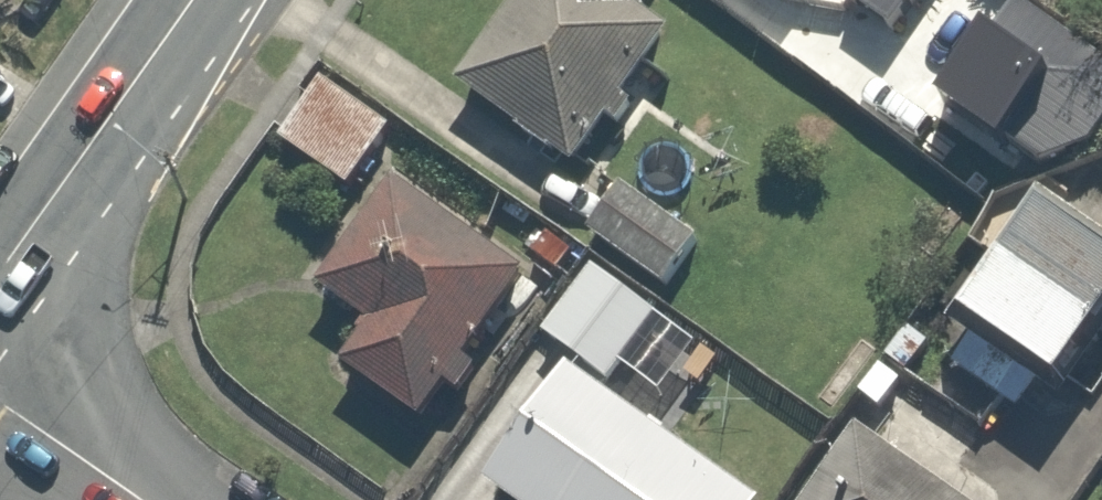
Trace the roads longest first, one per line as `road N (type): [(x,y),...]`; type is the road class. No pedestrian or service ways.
road 1 (secondary): [(192,0),(0,275)]
road 2 (residential): [(0,400),(141,499)]

